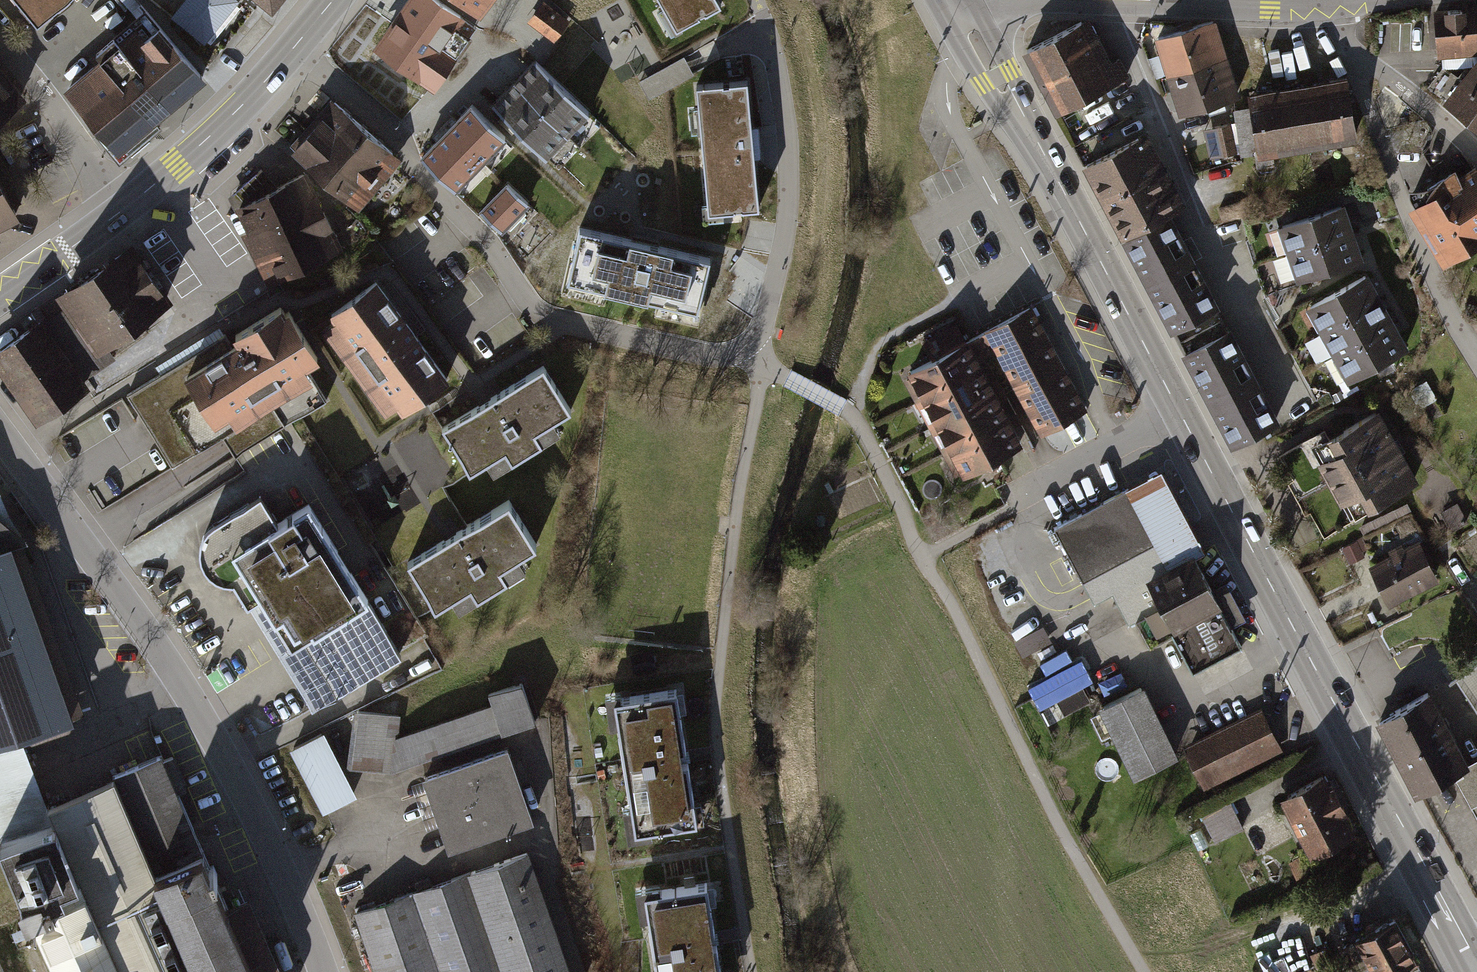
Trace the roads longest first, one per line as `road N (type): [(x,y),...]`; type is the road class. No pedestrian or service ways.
road 1 (secondary): [(966,25),(1474,969)]
road 2 (residential): [(295,48),(389,129),(540,314),(713,357),(747,349),(760,334),(781,248),(788,144),(770,31)]
road 3 (residential): [(0,432),(199,712),(260,823),(323,971)]
road 4 (track): [(752,971),(716,710),(763,365)]
road 5 (residential): [(1115,2),(1212,250),(1297,408)]
road 6 (residential): [(1350,49),(1406,216),(1476,358)]
road 7 (secondary): [(295,48),(223,125),(120,213)]
road 8 (residential): [(0,43),(120,213)]
road 9 (tertiary): [(1152,3),(1338,7)]
road 10 (residential): [(1350,49),(1476,155)]
road 11 (track): [(852,414),(876,347),(955,303)]
road 12 (secondary): [(120,213),(0,298)]

